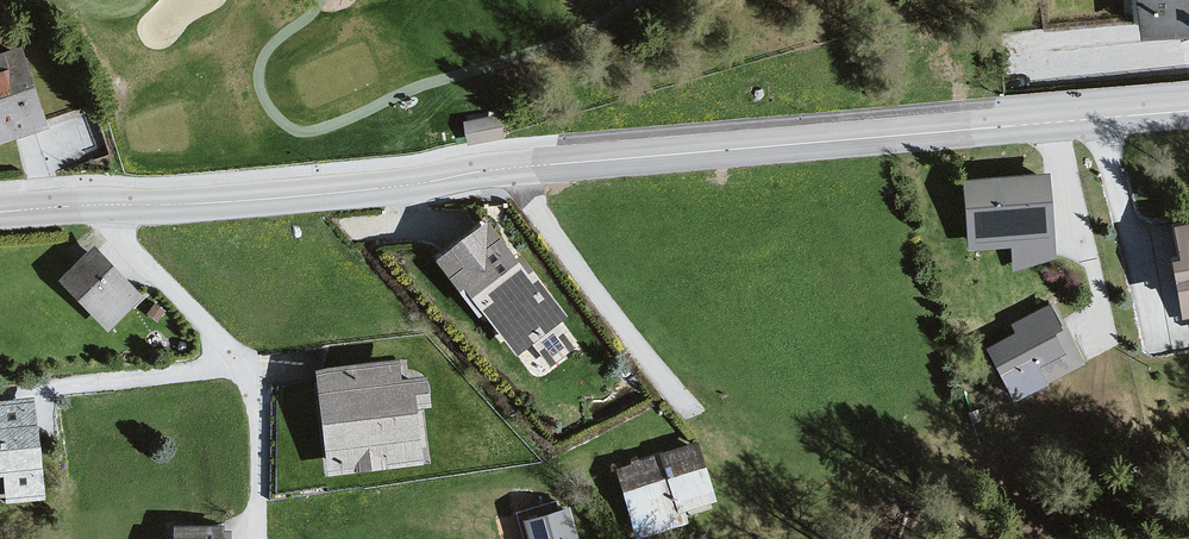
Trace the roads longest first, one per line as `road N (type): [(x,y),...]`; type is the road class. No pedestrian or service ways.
road 1 (residential): [(0,218),(1188,109)]

